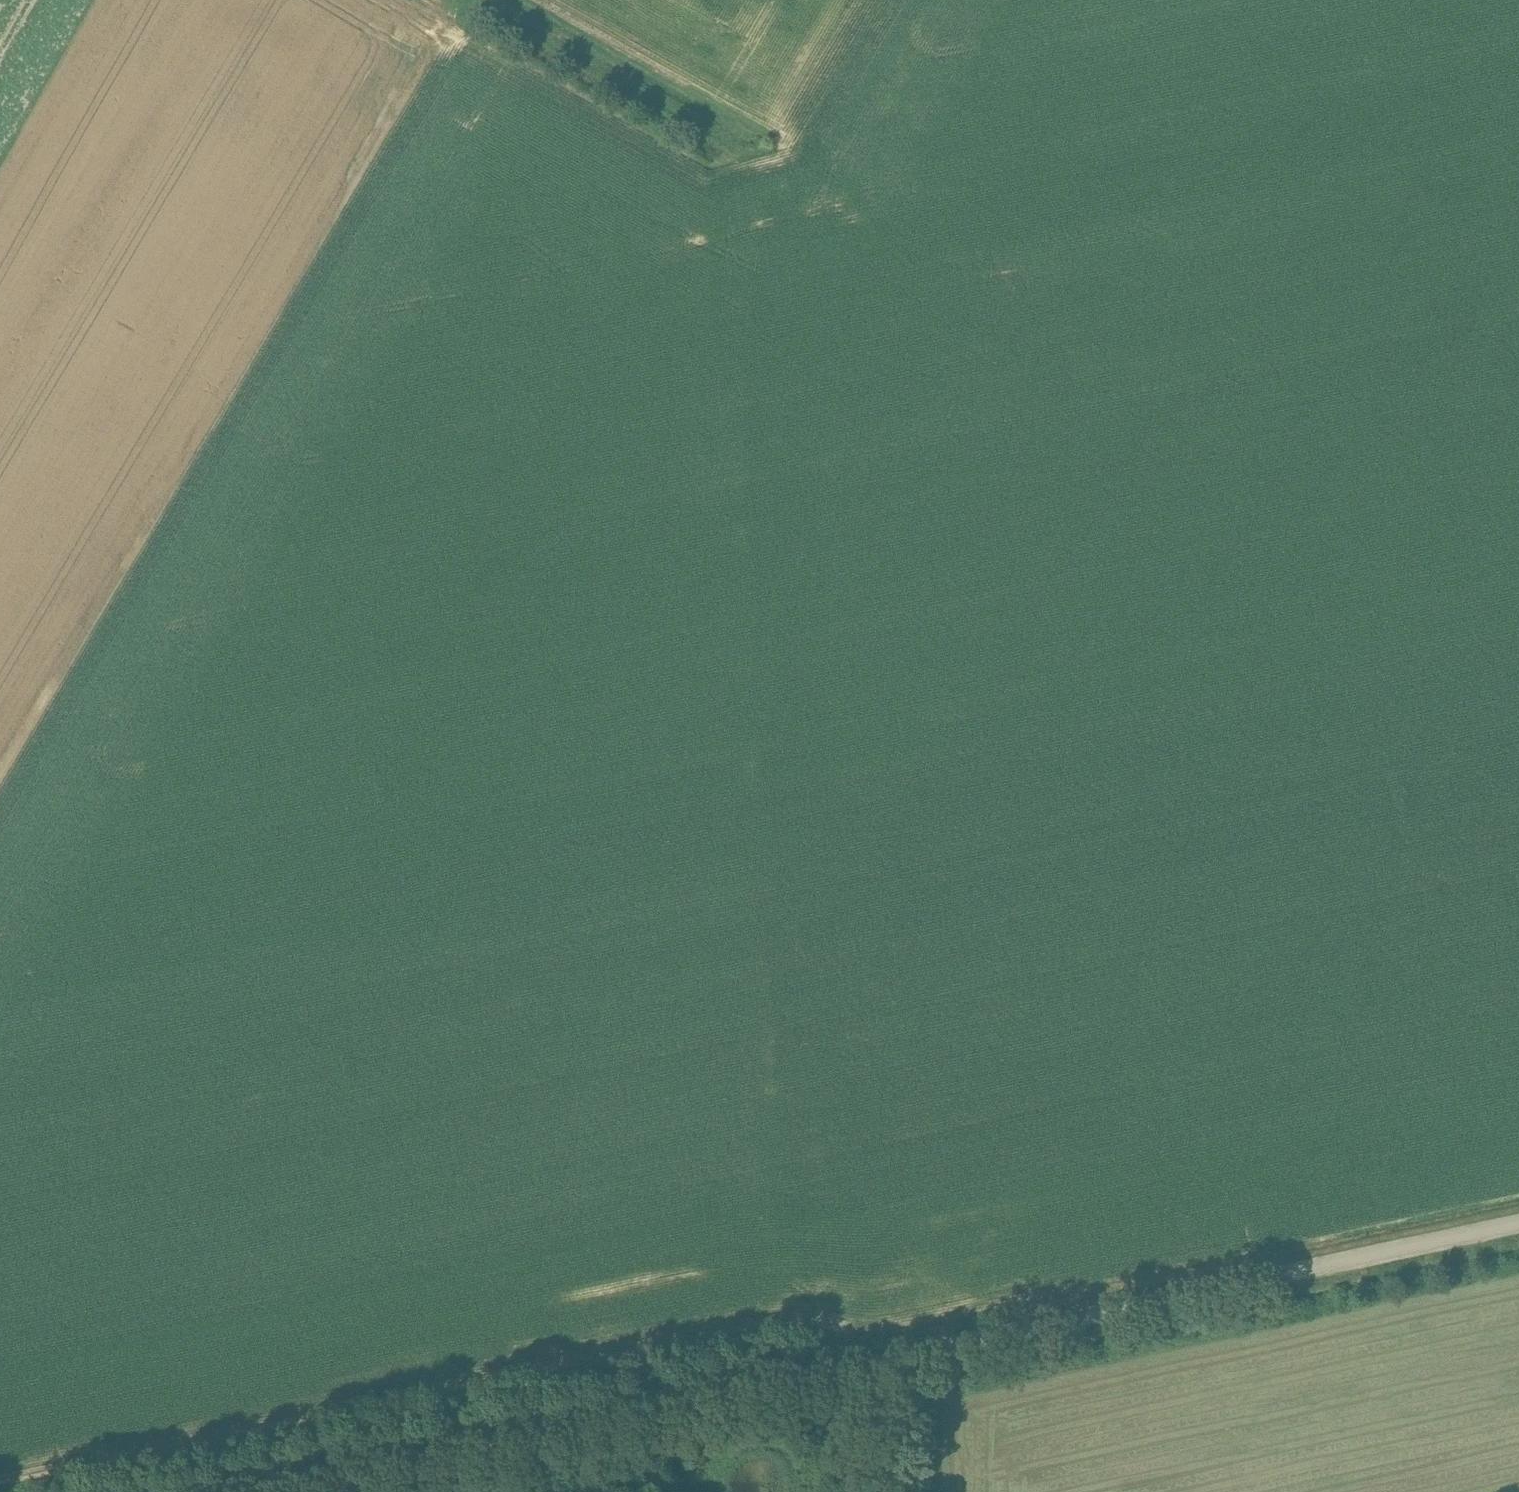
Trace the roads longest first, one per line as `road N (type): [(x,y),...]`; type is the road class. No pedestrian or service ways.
road 1 (unclassified): [(898,1491),(895,1367),(1518,1227)]
road 2 (track): [(269,1491),(895,1367)]
road 3 (track): [(717,137),(474,0)]

